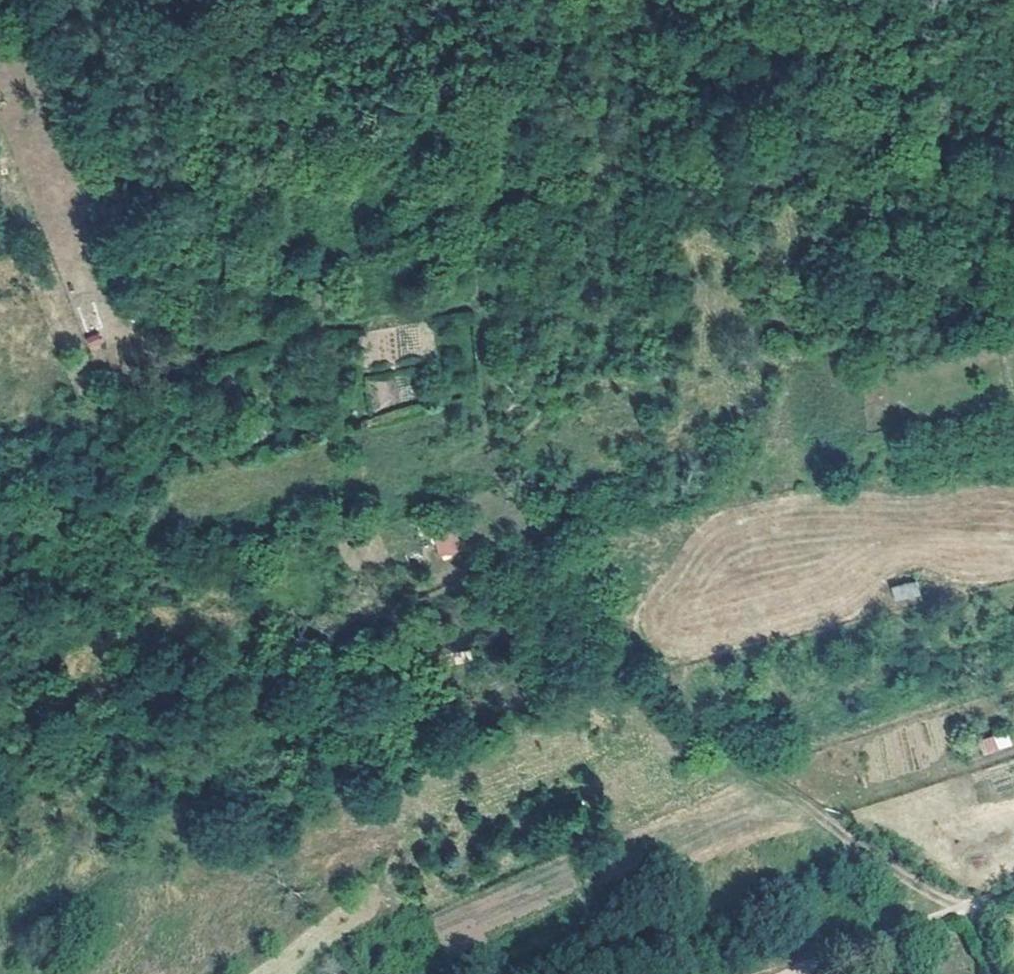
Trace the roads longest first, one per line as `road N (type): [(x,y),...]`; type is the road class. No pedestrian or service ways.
road 1 (track): [(1013,891),(809,973)]

